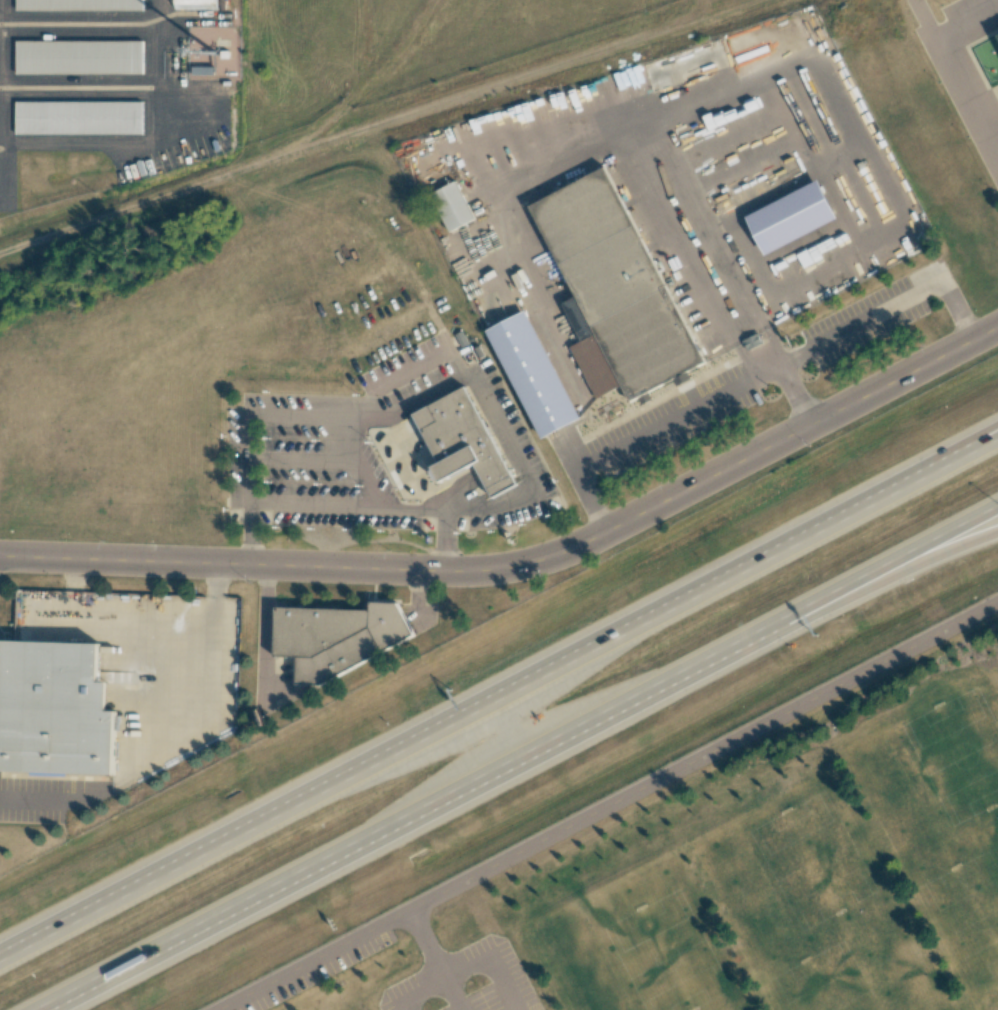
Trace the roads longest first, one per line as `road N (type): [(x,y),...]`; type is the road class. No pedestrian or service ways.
road 1 (motorway): [(968,451),(0,956)]
road 2 (tertiary): [(997,328),(537,562),(468,571),(0,556)]
road 3 (residential): [(997,606),(225,1009)]
road 4 (motorway): [(43,1009),(769,628)]
road 5 (motorway): [(769,628),(997,505)]
road 6 (motorway): [(769,628),(997,529)]

